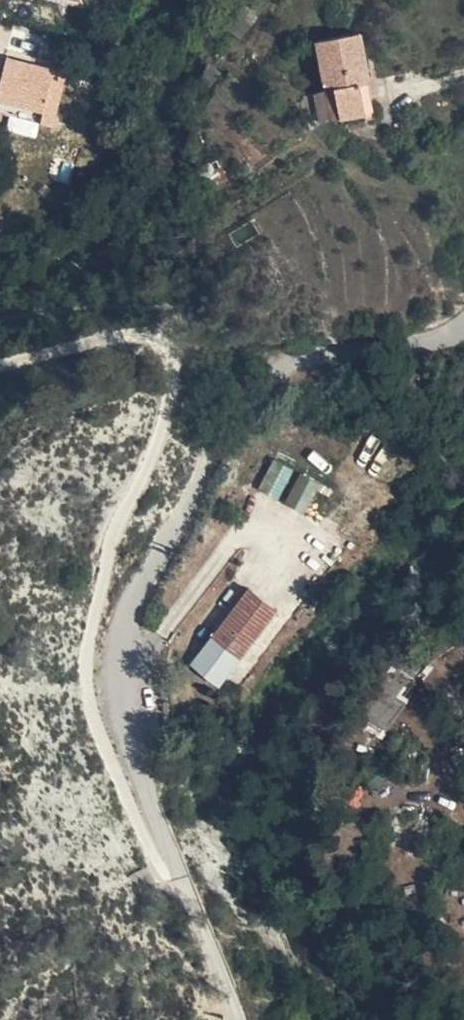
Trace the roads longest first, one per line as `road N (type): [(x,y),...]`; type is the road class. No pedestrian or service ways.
road 1 (residential): [(241,1019),(164,836),(120,692),(125,643),(215,445),(272,380),(336,356),(441,337),(463,323)]
road 2 (track): [(0,370),(146,328),(177,342),(82,656),(82,704),(168,898),(191,908)]

